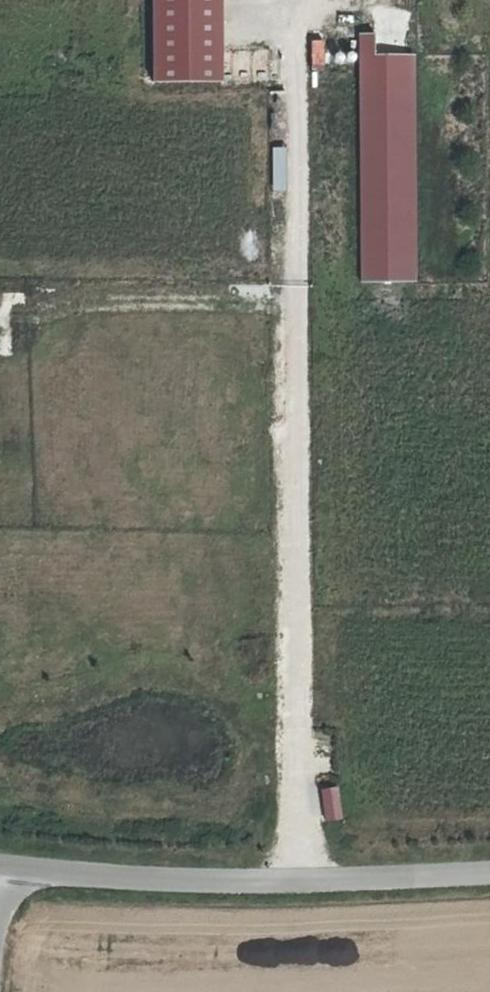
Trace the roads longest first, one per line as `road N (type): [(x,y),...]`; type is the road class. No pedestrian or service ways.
road 1 (track): [(305,880),(298,0)]
road 2 (unclassified): [(489,872),(305,880),(0,876)]

